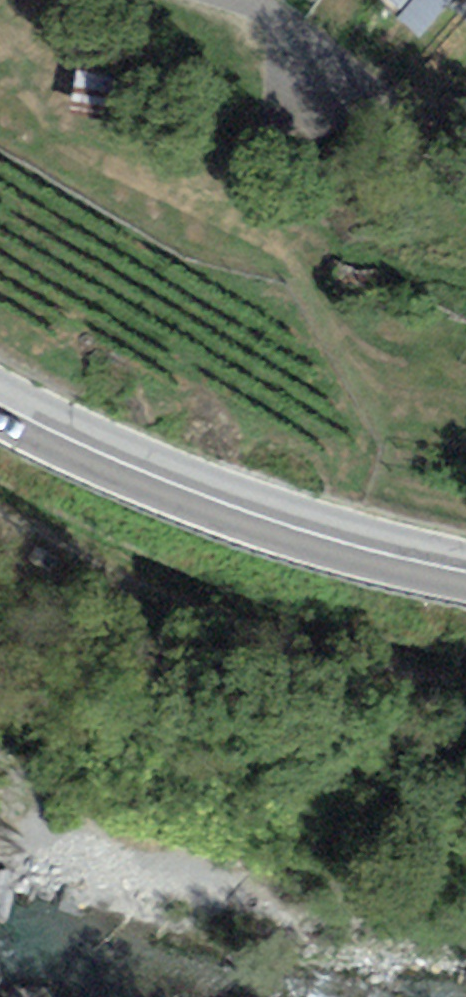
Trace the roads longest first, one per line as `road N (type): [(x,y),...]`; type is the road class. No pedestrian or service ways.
road 1 (track): [(0,505),(158,588),(382,659),(465,674)]
road 2 (secondary): [(0,406),(236,511),(465,570)]
road 3 (residential): [(242,0),(281,18),(307,48),(317,101)]

